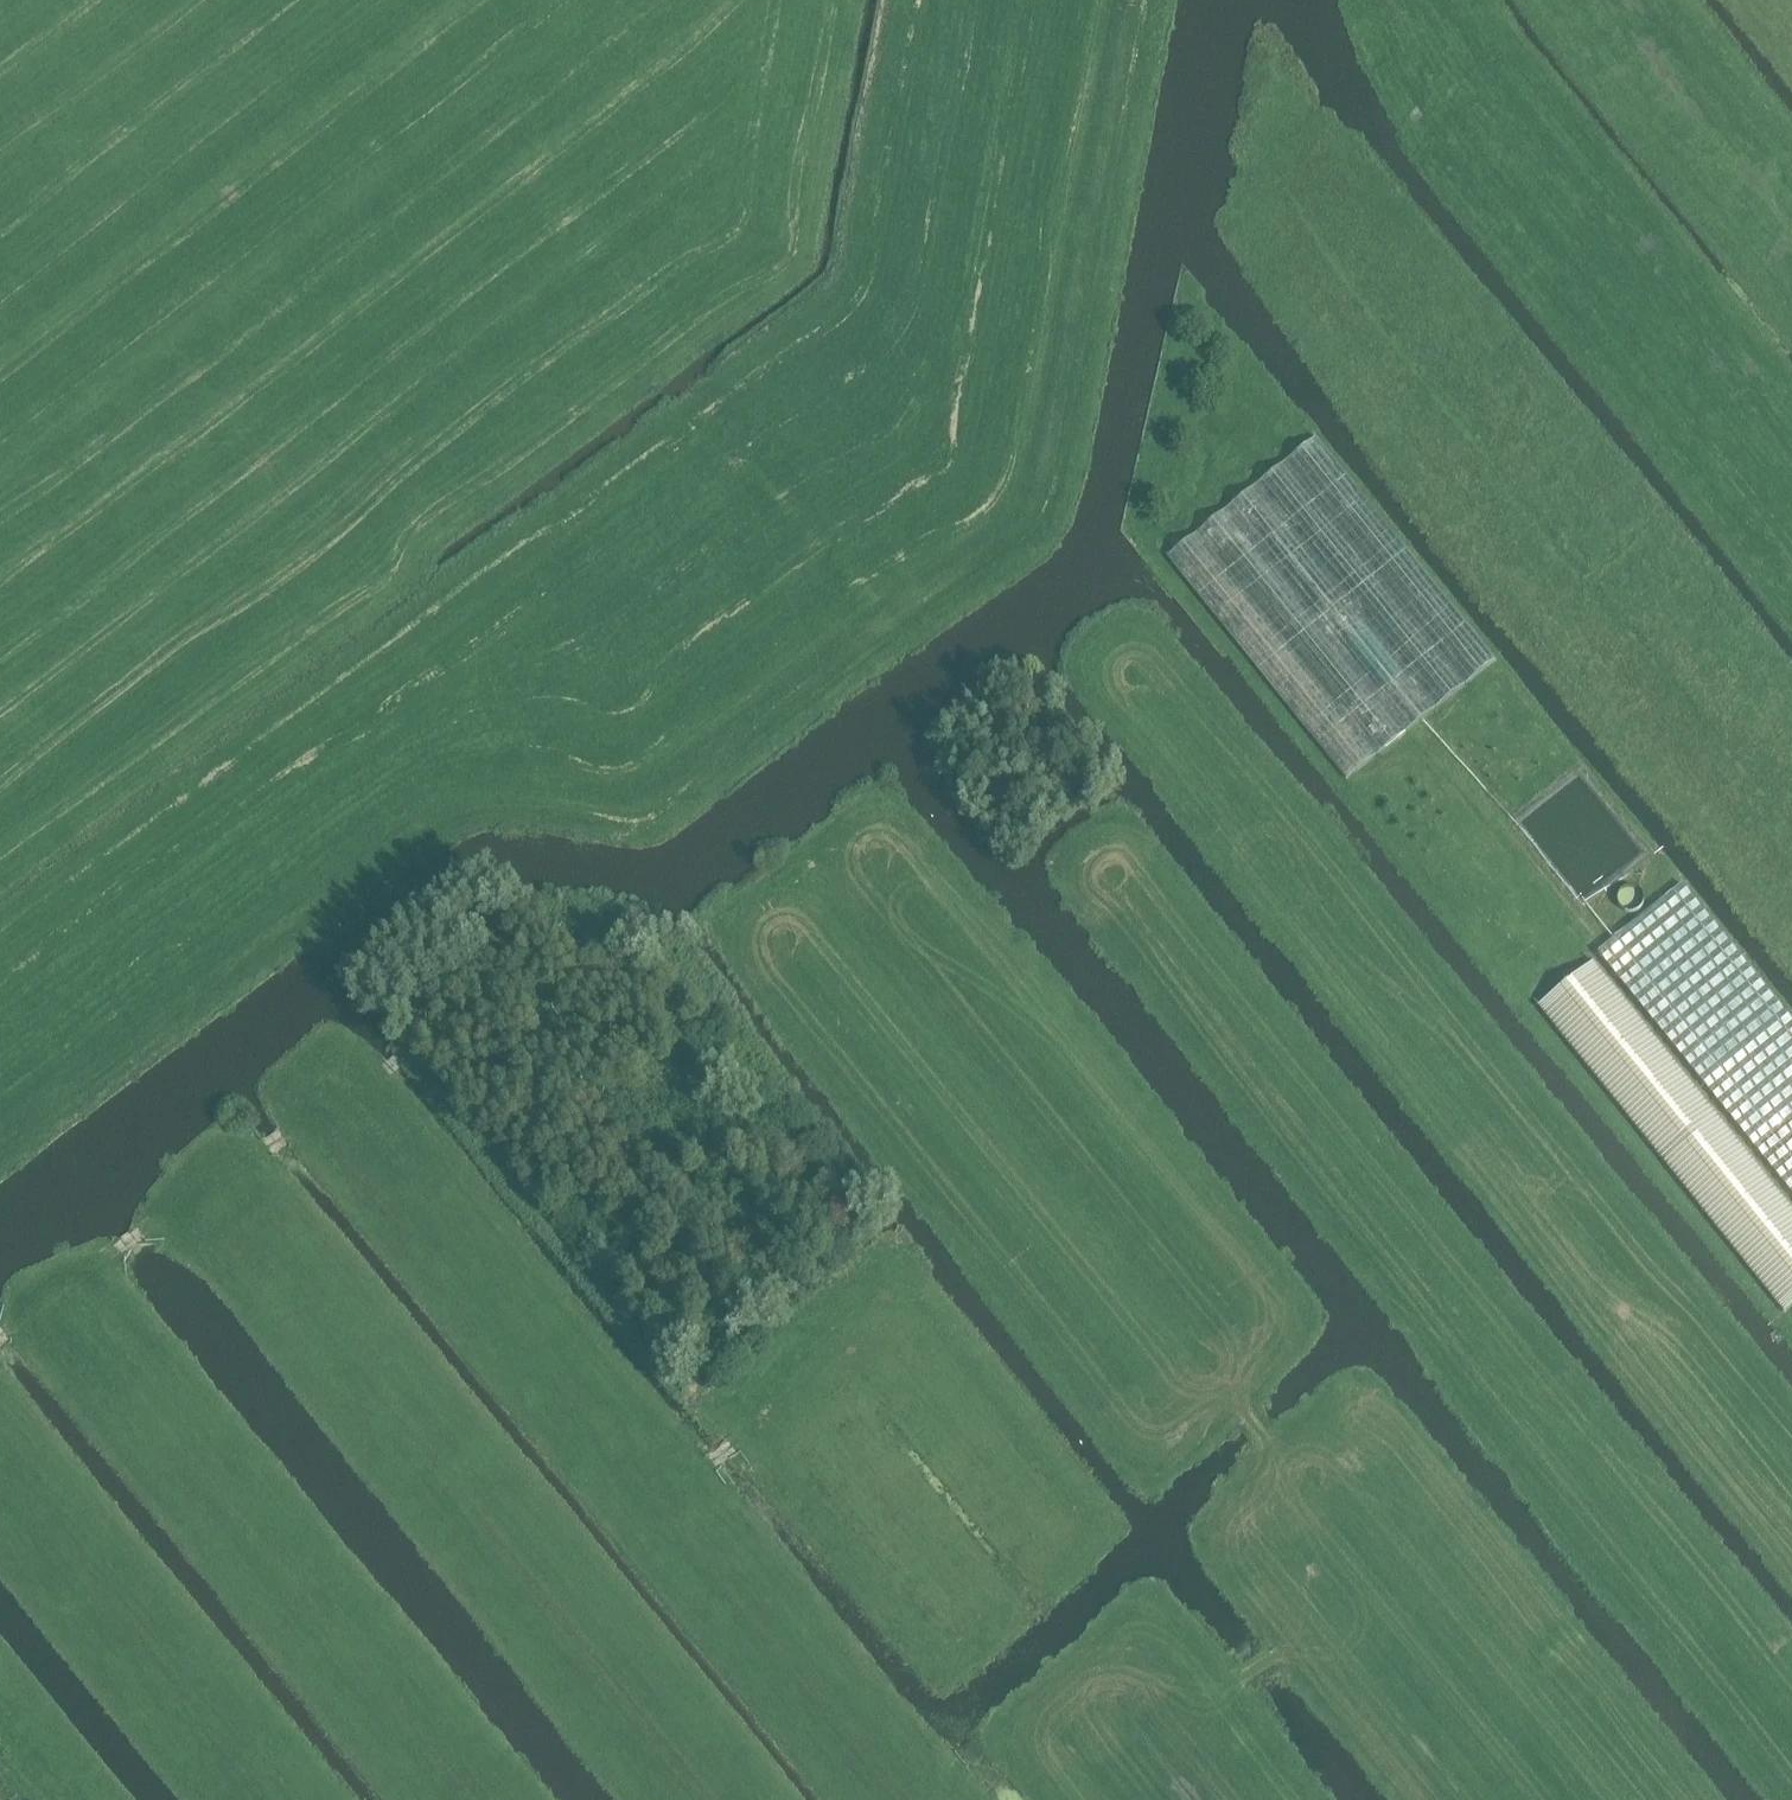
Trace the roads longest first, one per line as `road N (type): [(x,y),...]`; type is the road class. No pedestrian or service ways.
road 1 (track): [(605,1401),(407,1158),(327,1107),(0,1340)]
road 2 (track): [(1184,1701),(1238,1683),(1349,1606),(1392,1600),(1624,1799)]

